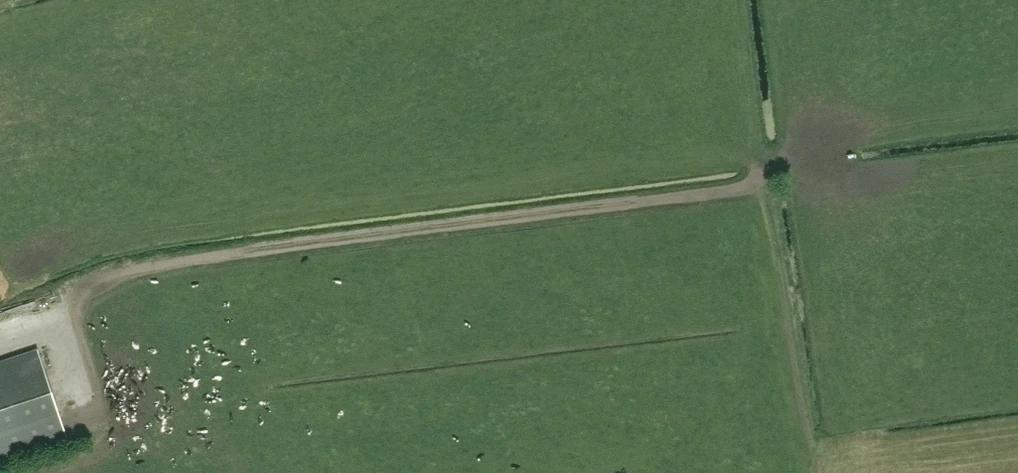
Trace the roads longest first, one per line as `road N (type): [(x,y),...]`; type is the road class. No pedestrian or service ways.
road 1 (track): [(74,299),(97,280),(149,266),(740,190),(804,153)]

